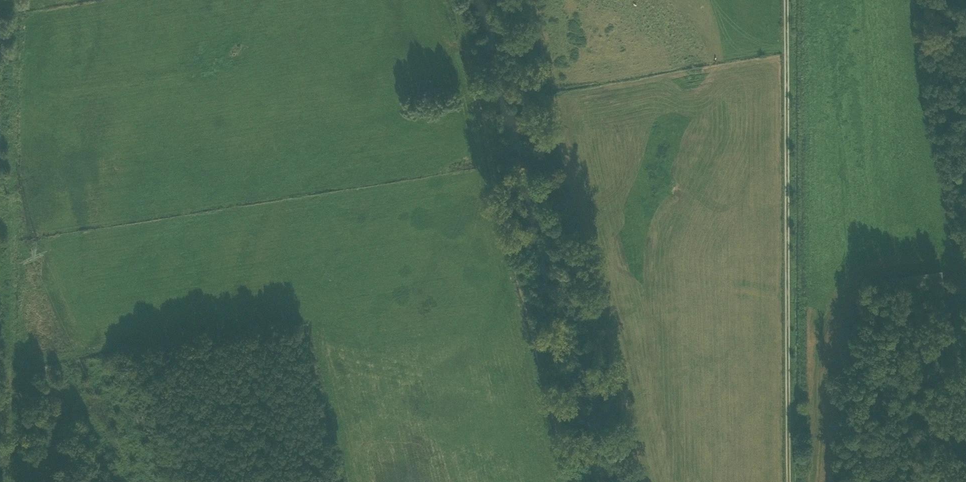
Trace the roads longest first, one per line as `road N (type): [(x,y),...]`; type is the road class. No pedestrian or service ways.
road 1 (track): [(572,481),(452,0)]
road 2 (track): [(787,0),(790,481)]

